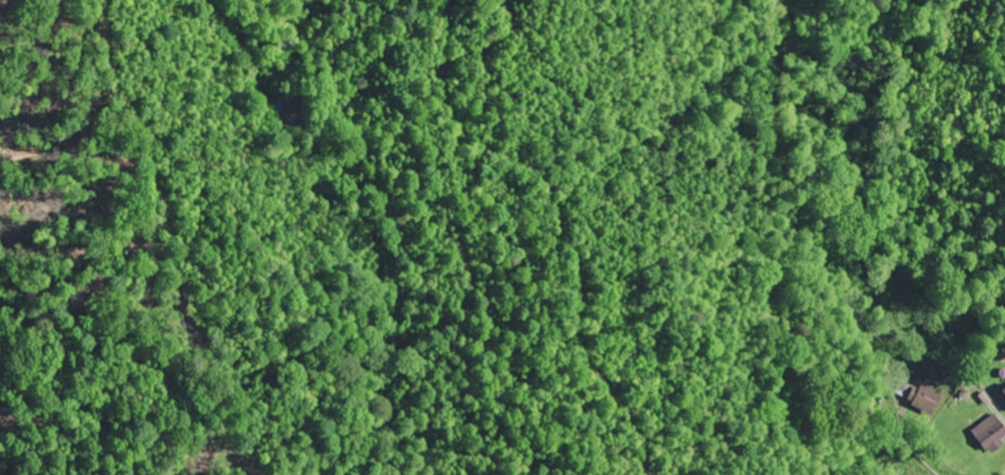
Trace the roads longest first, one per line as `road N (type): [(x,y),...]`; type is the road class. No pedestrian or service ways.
road 1 (track): [(649,474),(639,427),(586,348),(583,270),(551,195),(529,167),(454,117),(445,80),(450,0)]

